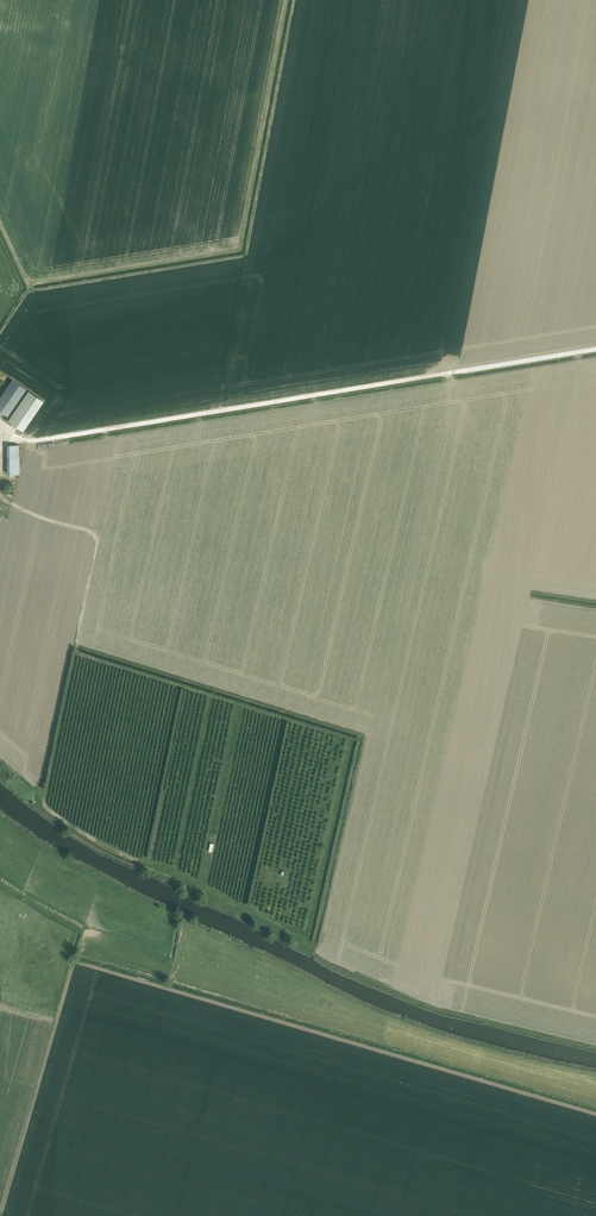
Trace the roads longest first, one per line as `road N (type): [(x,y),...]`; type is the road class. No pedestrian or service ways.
road 1 (track): [(3,434),(35,441),(595,350)]
road 2 (track): [(351,738),(82,655),(78,640),(98,541),(0,493)]

